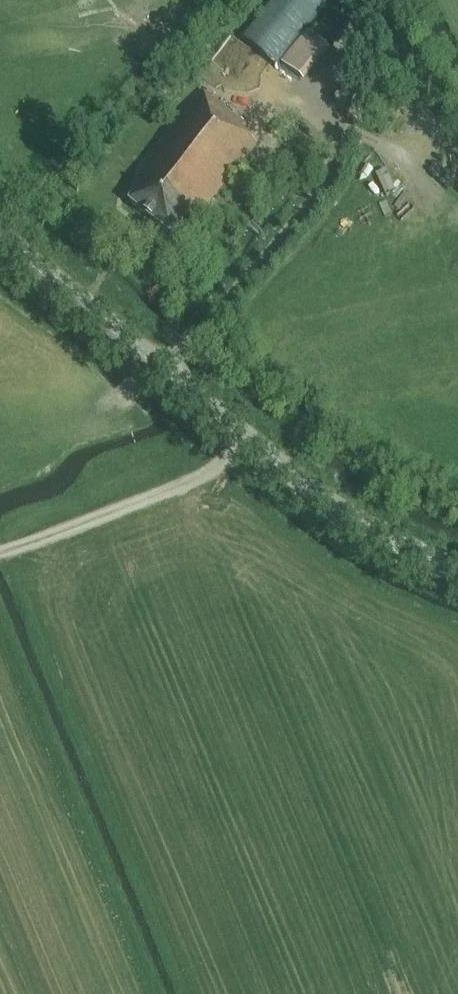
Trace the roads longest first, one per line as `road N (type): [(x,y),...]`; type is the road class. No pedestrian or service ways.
road 1 (tertiary): [(457,570),(303,483),(0,235)]
road 2 (track): [(251,442),(197,480),(0,557)]
road 3 (track): [(124,12),(207,69),(247,112)]

